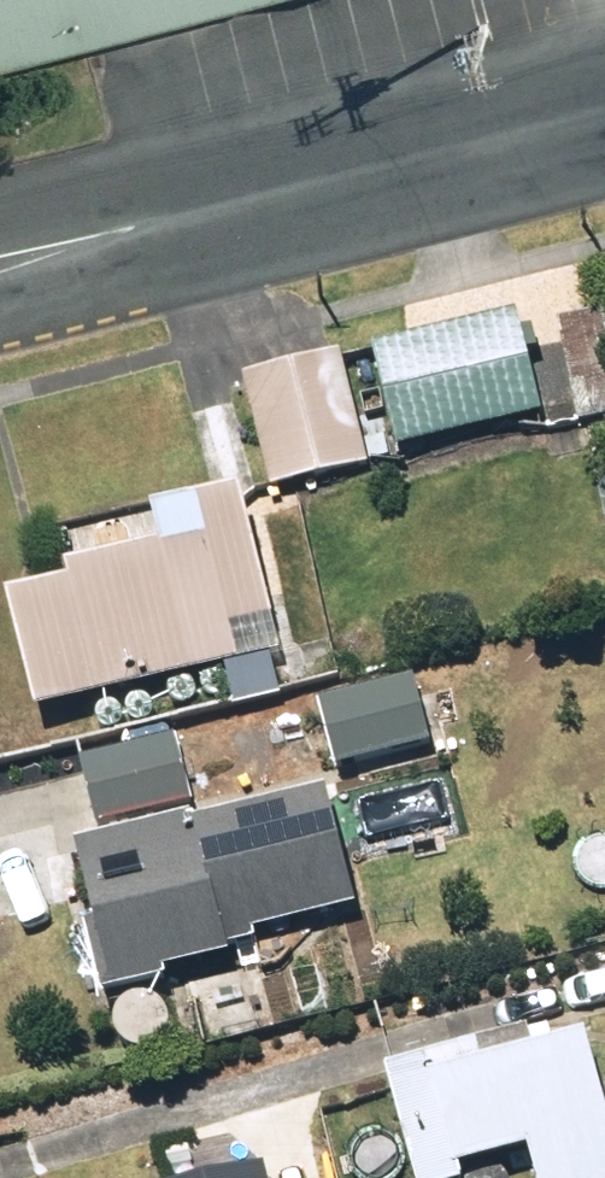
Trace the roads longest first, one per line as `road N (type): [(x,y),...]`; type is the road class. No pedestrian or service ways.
road 1 (residential): [(604,110),(0,265)]

